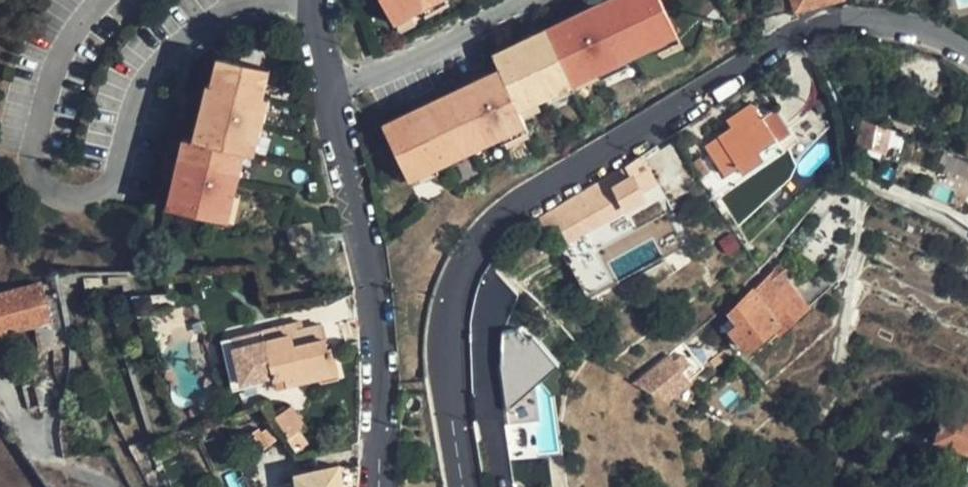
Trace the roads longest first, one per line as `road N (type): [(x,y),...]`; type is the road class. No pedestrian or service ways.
road 1 (residential): [(967,51),(897,28),(829,26),(795,36),(497,219),(467,253),(446,331),(462,486)]
road 2 (residential): [(380,486),(379,335),(313,0)]

